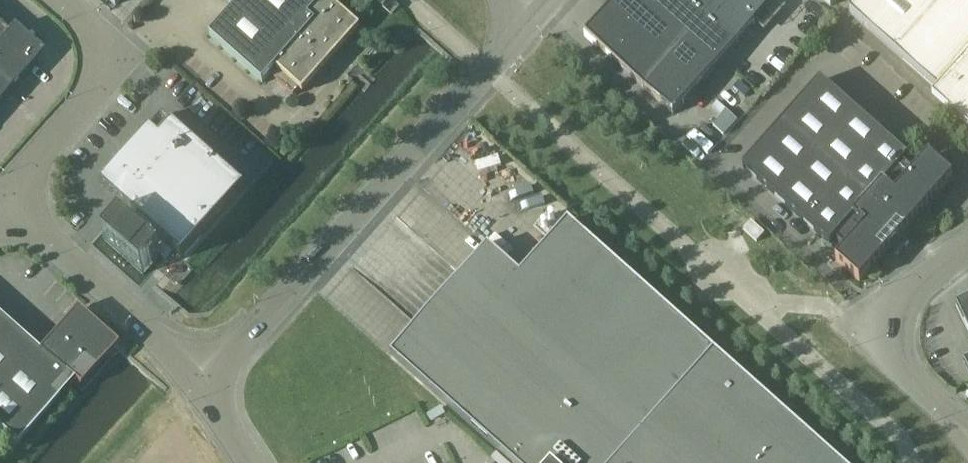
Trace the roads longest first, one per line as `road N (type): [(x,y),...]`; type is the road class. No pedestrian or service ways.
road 1 (unclassified): [(206,376),(537,6)]
road 2 (unclassified): [(206,376),(1,204)]
road 3 (unclassified): [(967,246),(915,281),(891,325),(892,350),(954,421)]
road 4 (unclassified): [(122,65),(1,204)]

